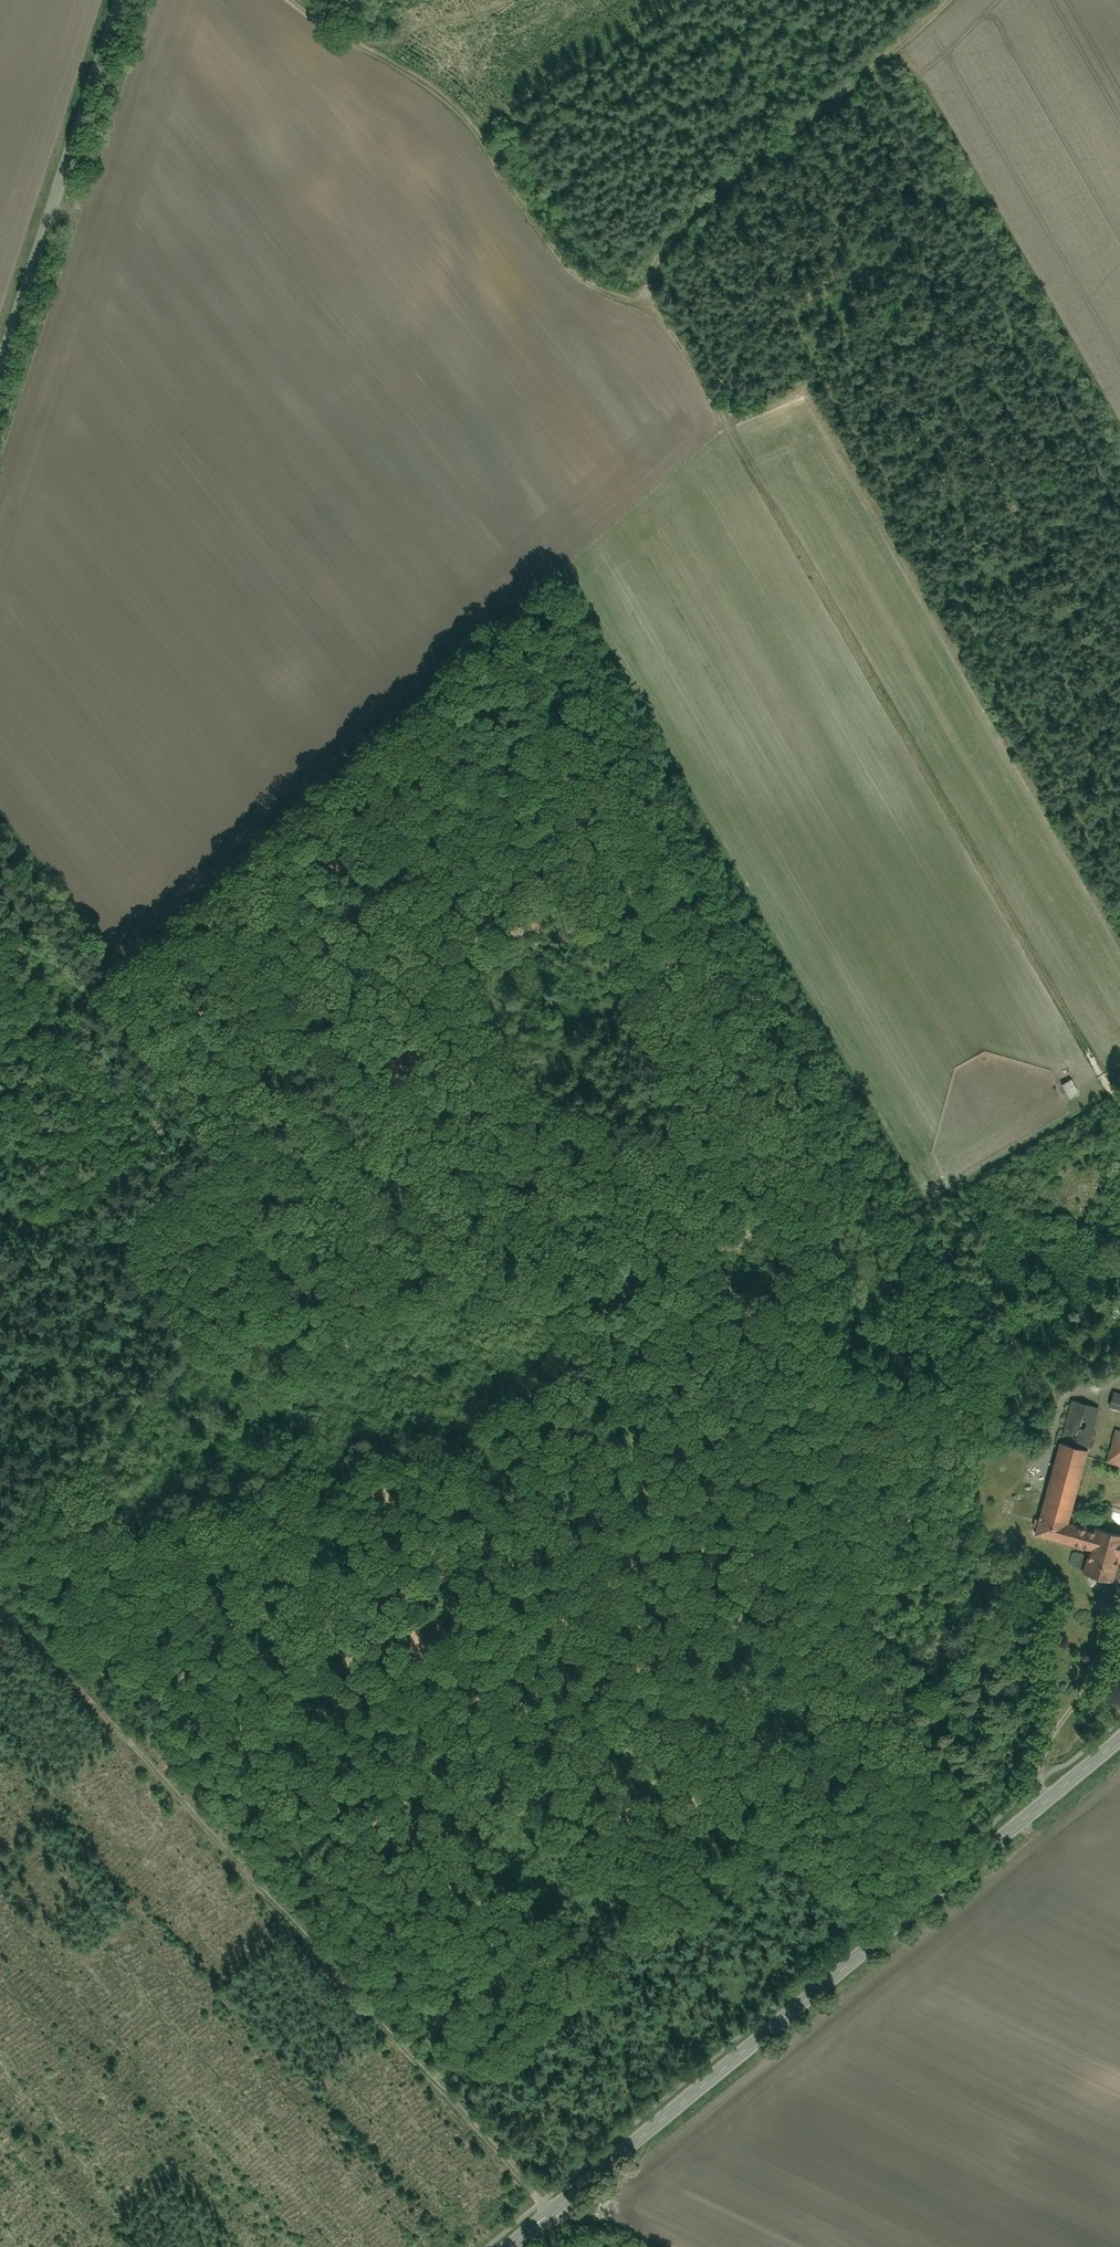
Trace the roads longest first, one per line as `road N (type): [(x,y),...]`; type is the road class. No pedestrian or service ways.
road 1 (tertiary): [(1119,1742),(513,2246)]
road 2 (residential): [(123,0),(0,368)]
road 3 (track): [(551,2216),(370,2014)]

